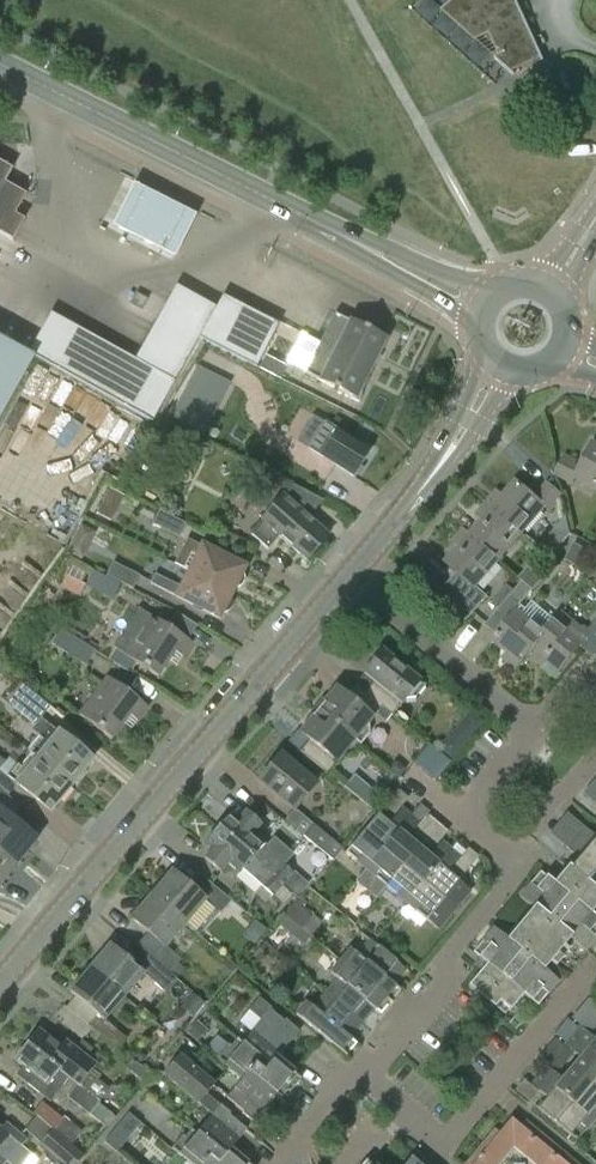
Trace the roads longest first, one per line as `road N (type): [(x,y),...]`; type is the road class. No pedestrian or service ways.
road 1 (secondary): [(485,310),(0,67)]
road 2 (tertiary): [(0,981),(349,577)]
road 3 (residential): [(460,817),(511,859),(506,885),(451,948),(441,992),(389,1056),(361,1073)]
road 4 (residential): [(361,1073),(432,1133),(453,1129),(591,963)]
road 5 (tertiary): [(349,577),(432,474),(502,367)]
road 6 (residential): [(349,577),(529,731)]
road 7 (residential): [(361,1073),(337,1087),(288,1143),(282,1163)]

